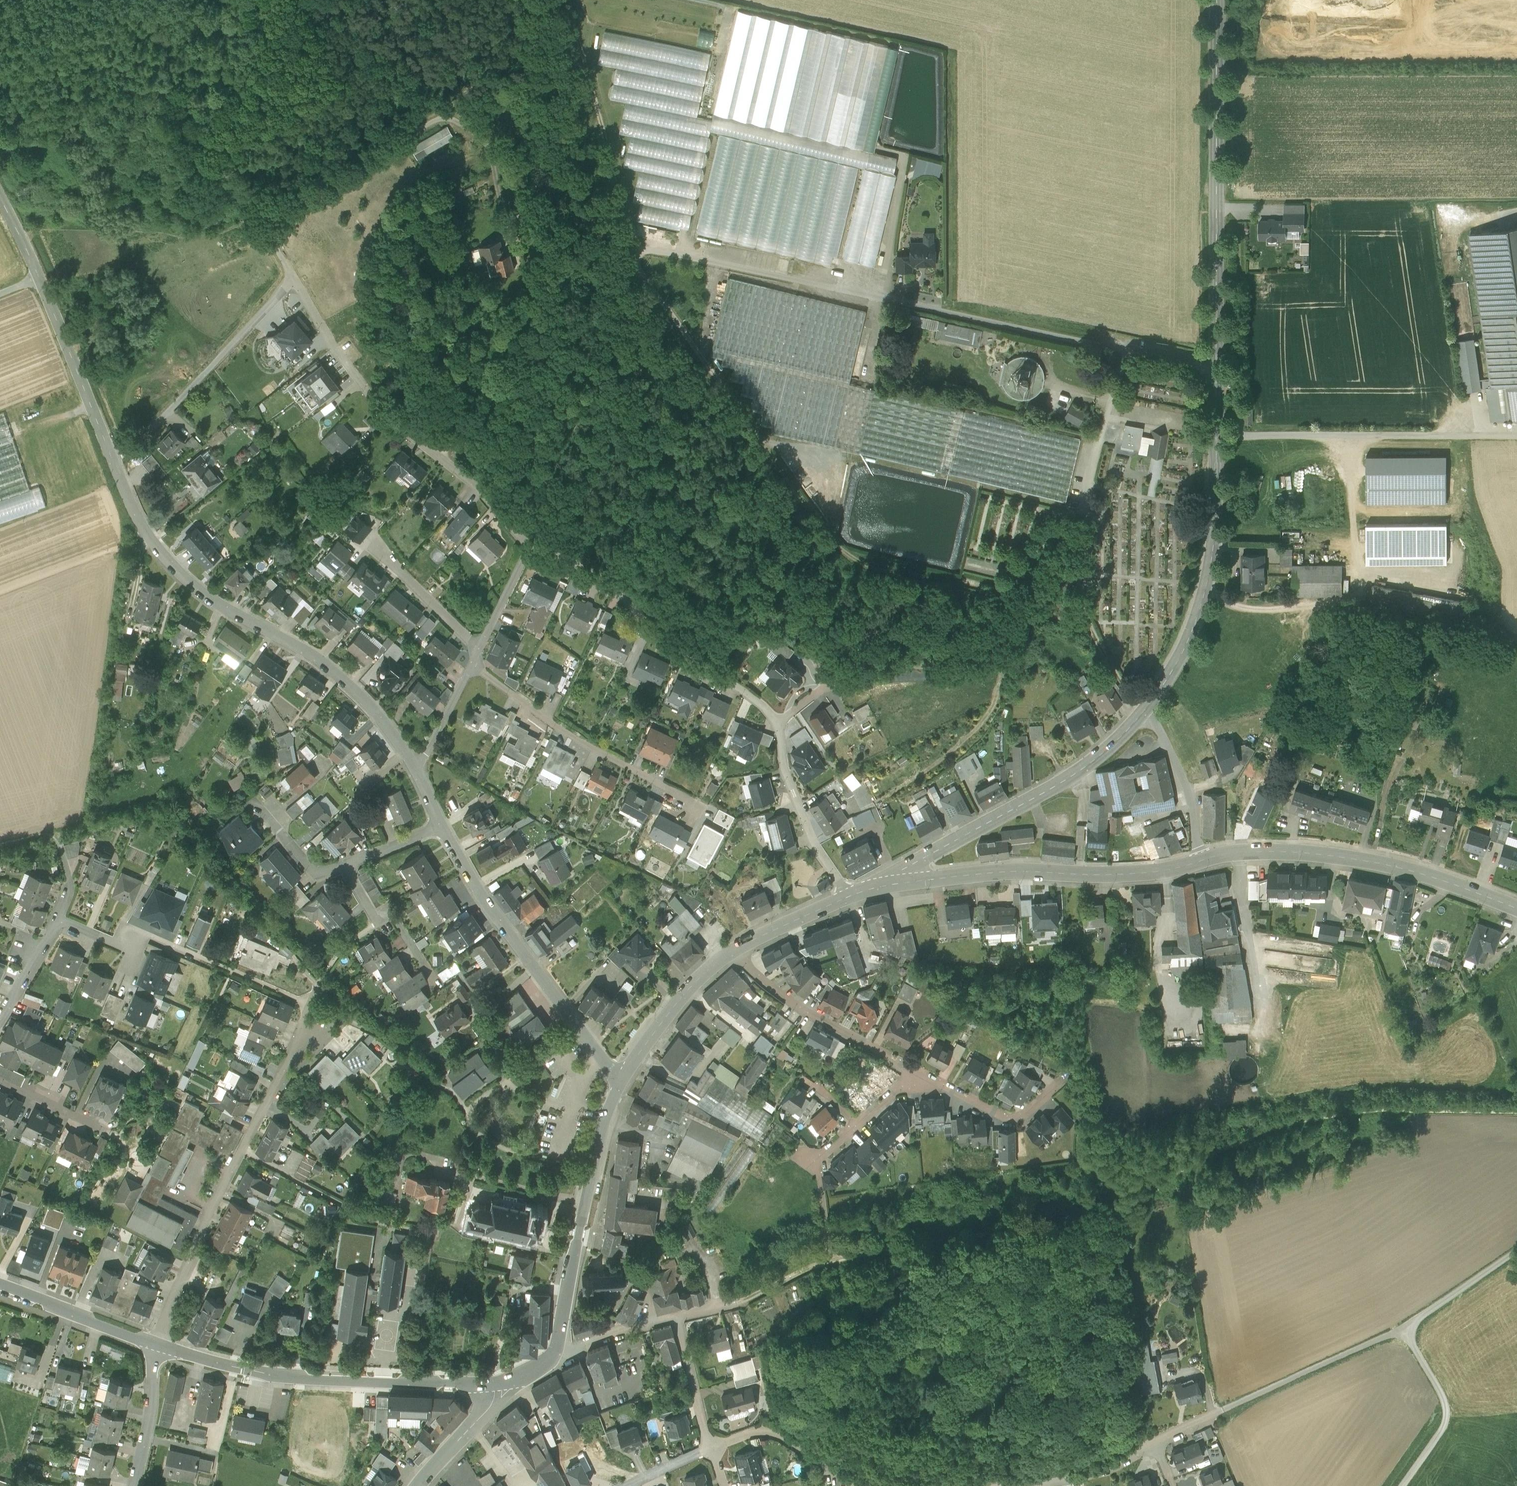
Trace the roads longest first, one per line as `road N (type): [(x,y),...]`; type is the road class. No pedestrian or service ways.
road 1 (track): [(569,0),(619,205),(637,245),(818,522),(859,548),(1025,613),(1083,622),(1143,711)]
road 2 (track): [(776,721),(823,686),(892,668),(975,662),(1083,622),(1091,529),(1079,512),(989,492)]
road 3 (residential): [(637,245),(1124,352)]
road 4 (residential): [(530,544),(616,589),(649,627),(757,700),(776,721),(812,841),(847,896)]
road 5 (track): [(1081,1188),(1165,1179),(1238,1143),(1349,1115),(1516,1112)]
road 6 (residential): [(416,770),(379,714),(313,653),(191,583),(155,545),(114,466)]
road 7 (residential): [(1404,1328),(1112,1464),(1009,1485)]
road 8 (residential): [(156,1344),(242,1149),(304,1040),(331,1011)]
road 9 (tertiary): [(1216,368),(1216,0)]
road 10 (tertiary): [(1143,711),(1193,629),(1211,562),(1216,368)]
road 11 (residential): [(293,279),(388,416),(477,484),(530,544)]
road 12 (secondary): [(498,1383),(280,1375),(156,1344)]
road 13 (secondary): [(1516,907),(1422,874),(1341,856),(1242,851),(1199,860)]
road 14 (residential): [(621,1082),(487,903),(442,825)]
road 15 (secondary): [(1199,860),(1130,873),(1011,871),(895,883)]
road 16 (tertiary): [(895,883),(902,869),(1087,764),(1143,711)]
road 17 (track): [(1217,433),(1516,436)]
road 18 (unclassified): [(114,466),(0,194)]
road 19 (secondary): [(621,1082),(600,1135),(554,1354)]
road 20 (residential): [(700,805),(592,748),(472,663)]
road 21 (residential): [(293,279),(114,466)]
road 22 (residential): [(431,120),(275,232),(293,279)]
road 23 (residential): [(733,950),(805,1011),(915,1070)]
road 24 (track): [(880,801),(935,767),(981,724),(996,700),(1005,652)]
road 25 (residential): [(915,1070),(1007,1118),(1021,1117),(1071,1073)]
road 26 (track): [(1404,1328),(1447,1407),(1446,1423),(1402,1485)]
road 27 (secondary): [(733,950),(684,993),(621,1082)]
road 28 (residential): [(863,1485),(781,1435),(750,1431),(711,1446)]
road 29 (secondary): [(156,1344),(0,1286)]
road 30 (residential): [(1079,512),(1124,352)]
road 31 (residential): [(1143,711),(1183,778),(1199,860)]
road 32 (residential): [(478,647),(377,541)]
road 33 (residential): [(134,1485),(156,1344)]
road 34 (unclassified): [(1516,1250),(1404,1328)]
road 35 (residential): [(814,1161),(915,1070)]
road 36 (residential): [(426,964),(390,911),(371,909),(344,864)]
road 37 (residential): [(675,1317),(711,1446)]
road 38 (unclassified): [(417,1485),(490,1406),(498,1383)]
road 39 (residential): [(554,1354),(675,1317)]
road 40 (secondary): [(847,896),(733,950)]
road 41 (residential): [(344,864),(317,873),(254,800)]
road 42 (residential): [(416,770),(472,663)]

